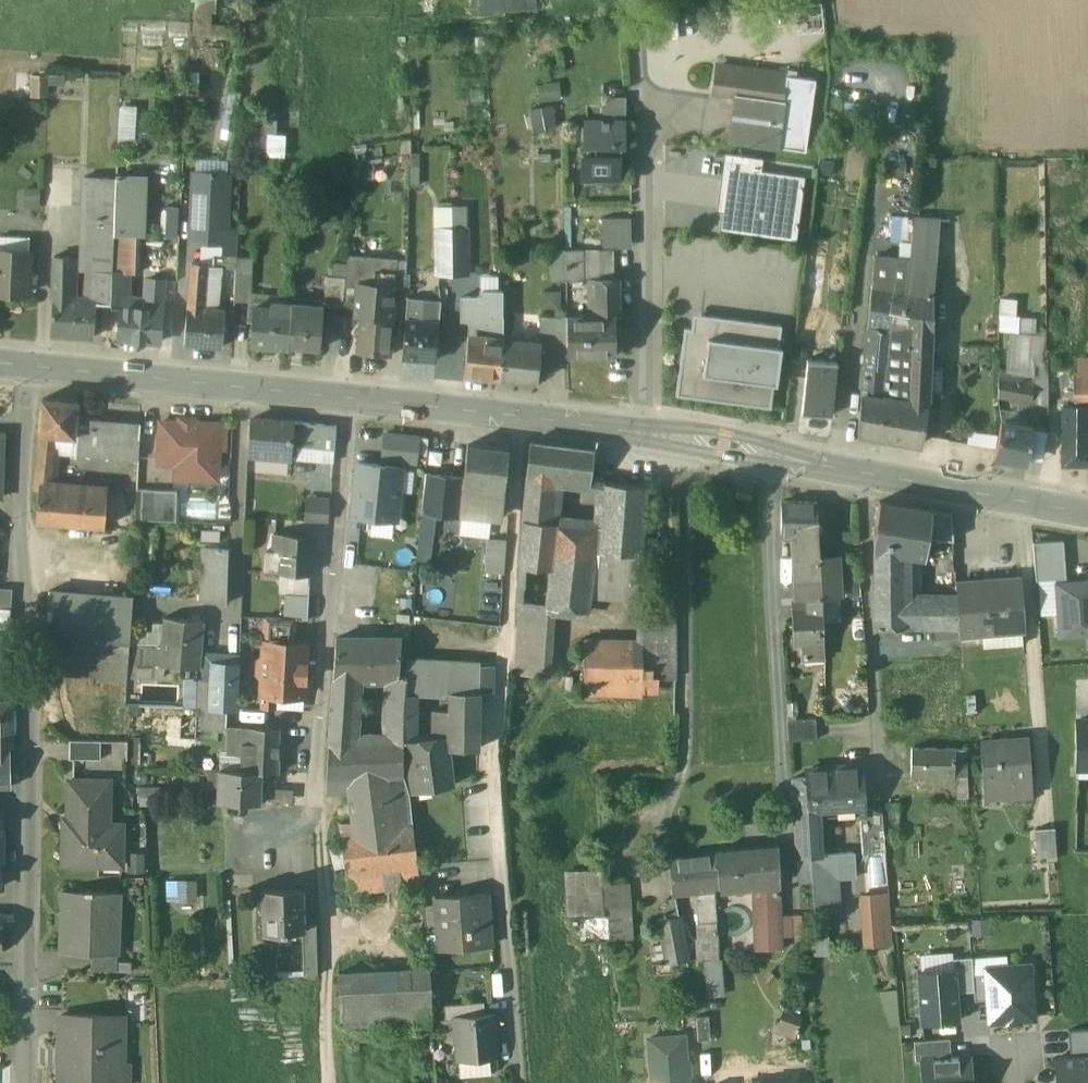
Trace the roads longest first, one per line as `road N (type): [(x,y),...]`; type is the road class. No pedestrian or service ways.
road 1 (residential): [(23,1082),(24,366)]
road 2 (secondary): [(641,432),(24,366)]
road 3 (secondary): [(1087,514),(641,432)]
road 4 (residential): [(636,0),(646,152),(641,432)]

